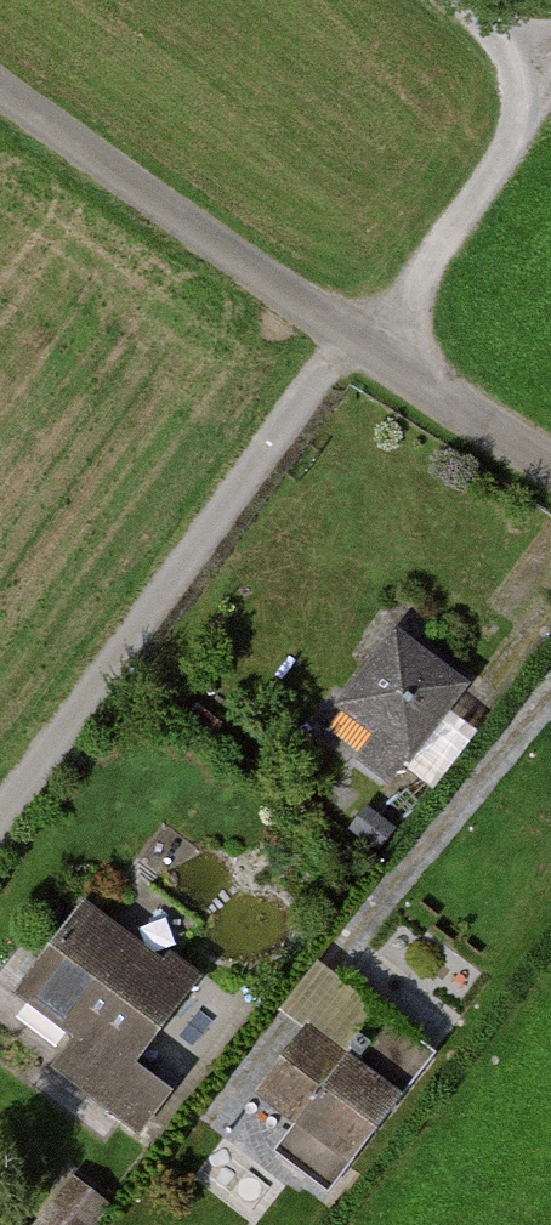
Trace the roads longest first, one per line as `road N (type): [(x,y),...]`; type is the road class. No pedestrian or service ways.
road 1 (residential): [(550,467),(349,340),(0,90)]
road 2 (track): [(528,56),(512,150),(402,312),(349,340)]

